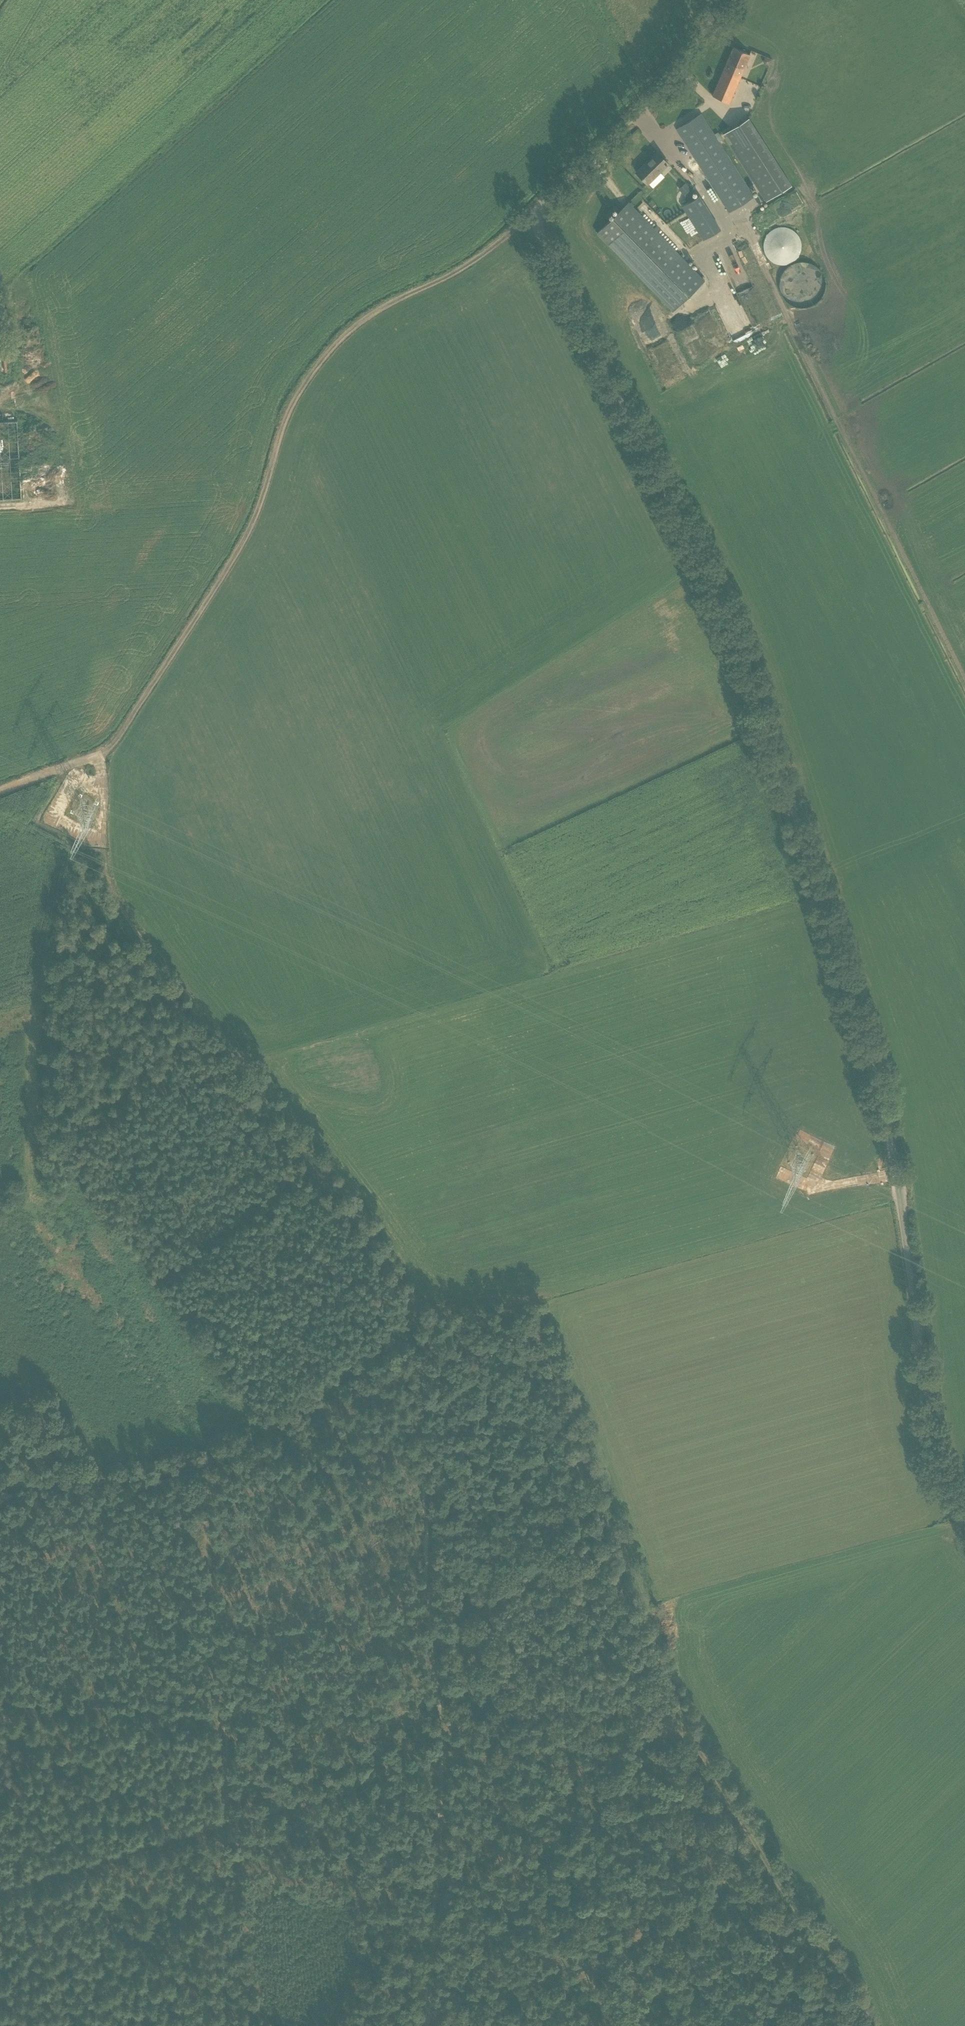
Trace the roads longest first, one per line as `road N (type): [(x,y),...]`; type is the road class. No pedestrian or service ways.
road 1 (unclassified): [(964,1526),(939,1469),(891,1120),(764,698),(720,587),(535,214),(698,40),(719,0)]
road 2 (track): [(426,1297),(516,1287),(535,1299),(733,1790),(871,2025)]
road 3 (track): [(104,757),(235,556),(297,396),(325,358),(368,315),(470,263),(535,214)]
road 4 (track): [(406,1333),(437,1421),(441,1761),(423,2025)]
road 5 (track): [(104,757),(107,867),(123,894),(177,978),(426,1297)]
road 6 (track): [(197,1463),(241,2025)]
road 7 (track): [(426,1297),(406,1333),(197,1463)]
road 8 (track): [(197,1463),(96,1482),(0,1486)]

